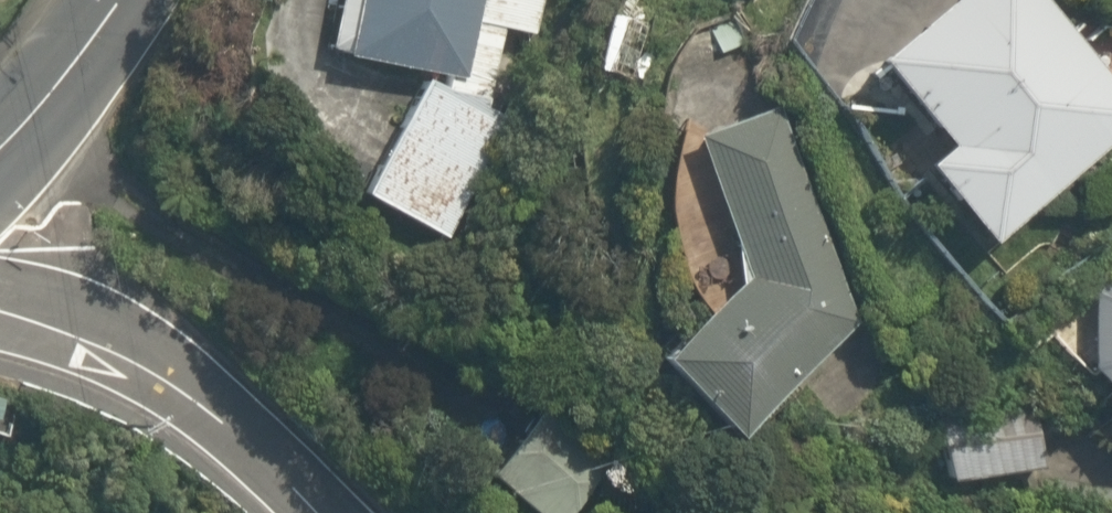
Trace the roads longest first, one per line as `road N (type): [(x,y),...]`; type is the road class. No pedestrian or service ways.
road 1 (unclassified): [(0,286),(131,345),(322,512)]
road 2 (tertiary): [(117,0),(0,141)]

